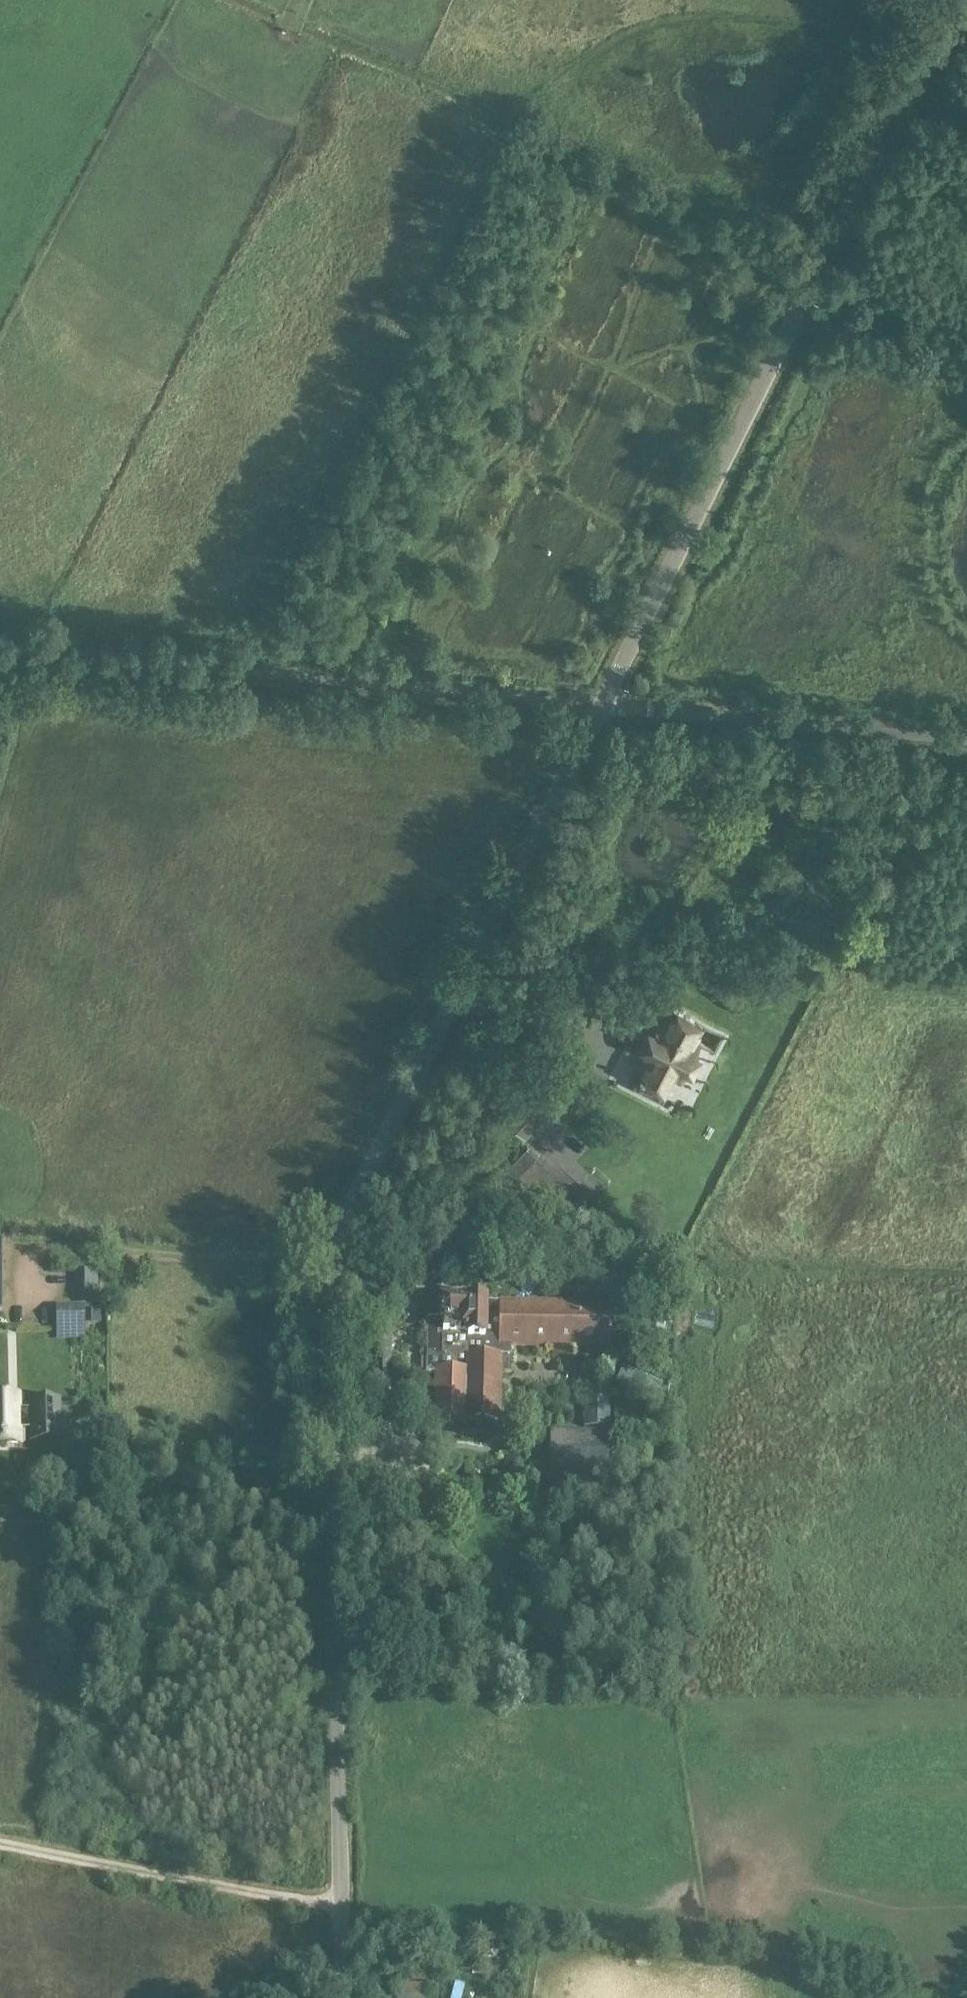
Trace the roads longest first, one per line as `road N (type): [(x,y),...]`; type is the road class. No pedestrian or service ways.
road 1 (unclassified): [(343,1997),(324,1320),(335,1253),(605,699)]
road 2 (unclassified): [(605,699),(955,0)]
road 3 (track): [(605,699),(0,653)]
road 4 (unclassified): [(605,699),(966,735)]
road 5 (track): [(340,1907),(0,1844)]

